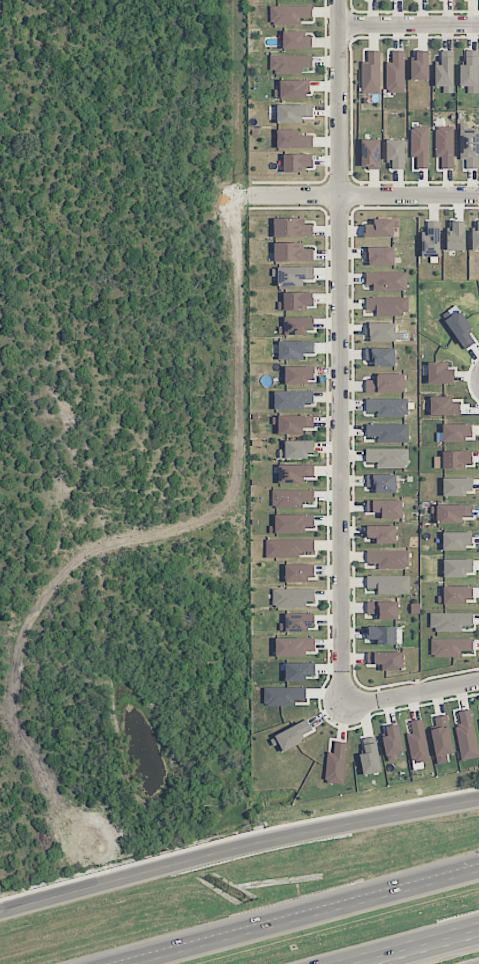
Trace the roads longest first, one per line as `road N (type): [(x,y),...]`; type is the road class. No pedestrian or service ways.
road 1 (residential): [(340,706),(338,0)]
road 2 (secondary): [(478,802),(196,861),(0,914)]
road 3 (motorway): [(478,875),(146,963)]
road 4 (residential): [(251,196),(478,196)]
road 5 (motorway): [(324,963),(478,922)]
road 6 (residential): [(340,706),(478,681)]
road 7 (residential): [(338,25),(478,25)]

